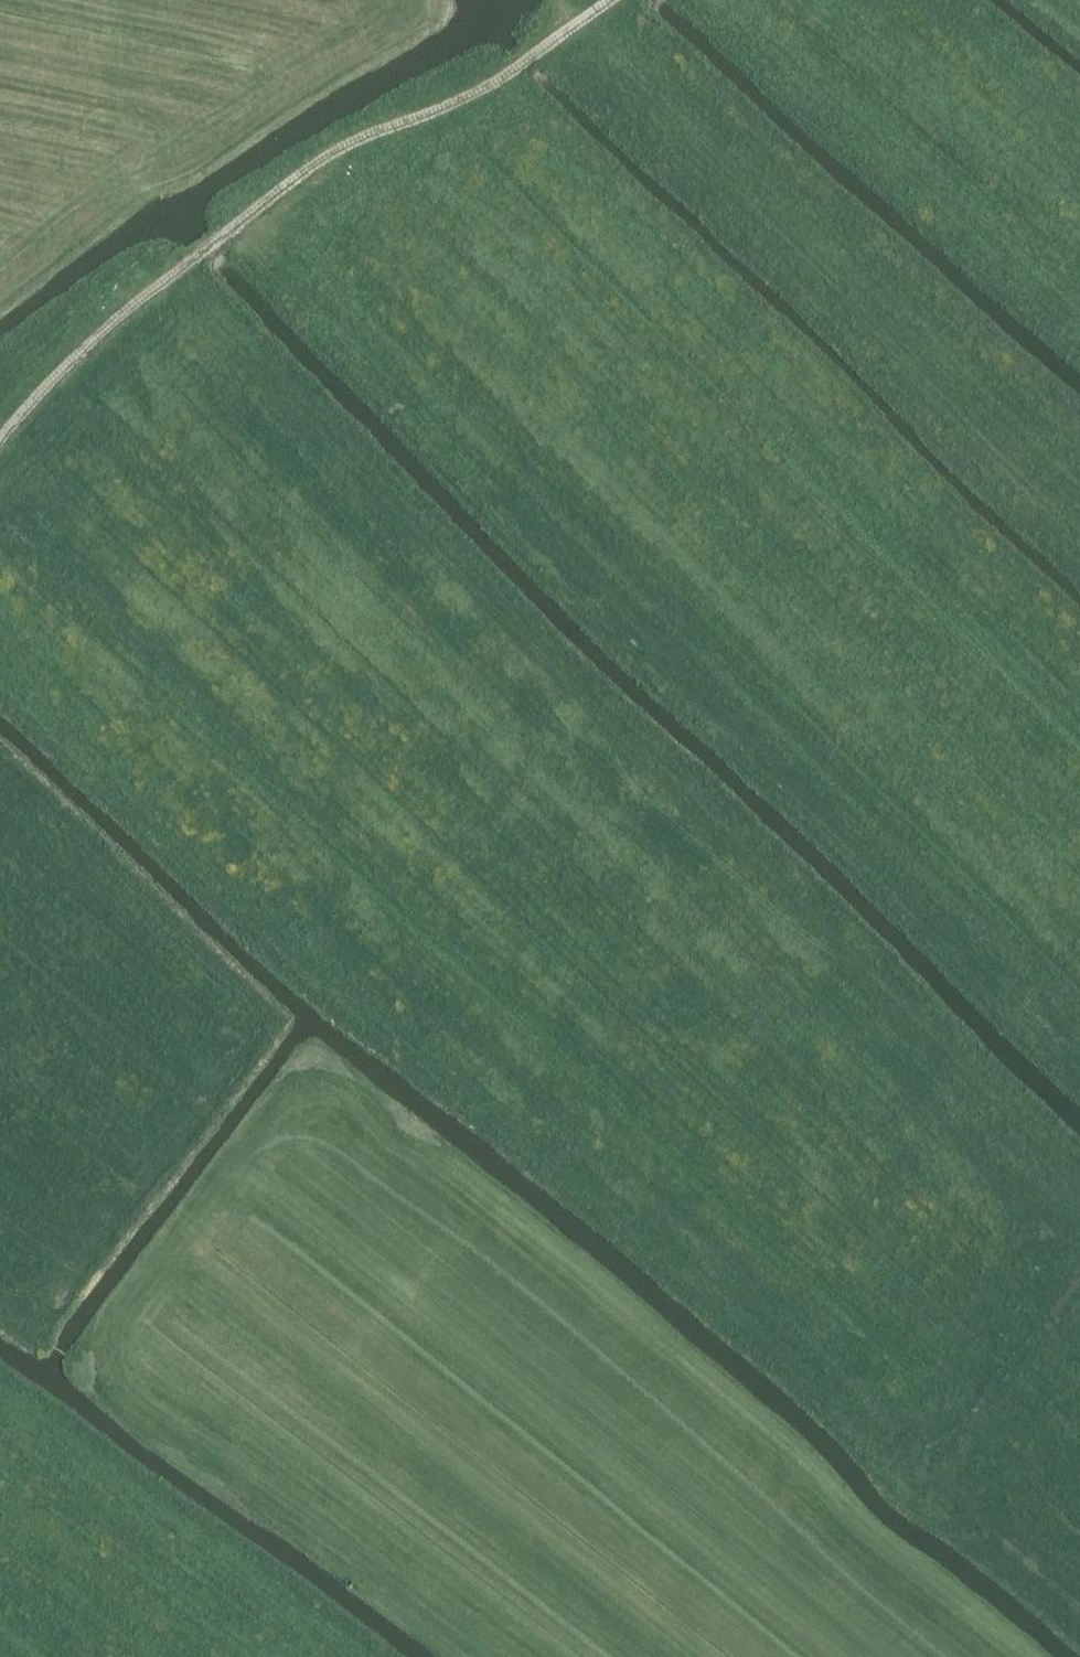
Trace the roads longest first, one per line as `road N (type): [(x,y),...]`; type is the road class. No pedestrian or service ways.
road 1 (track): [(0,438),(29,398),(309,168),(504,77),(612,0)]

